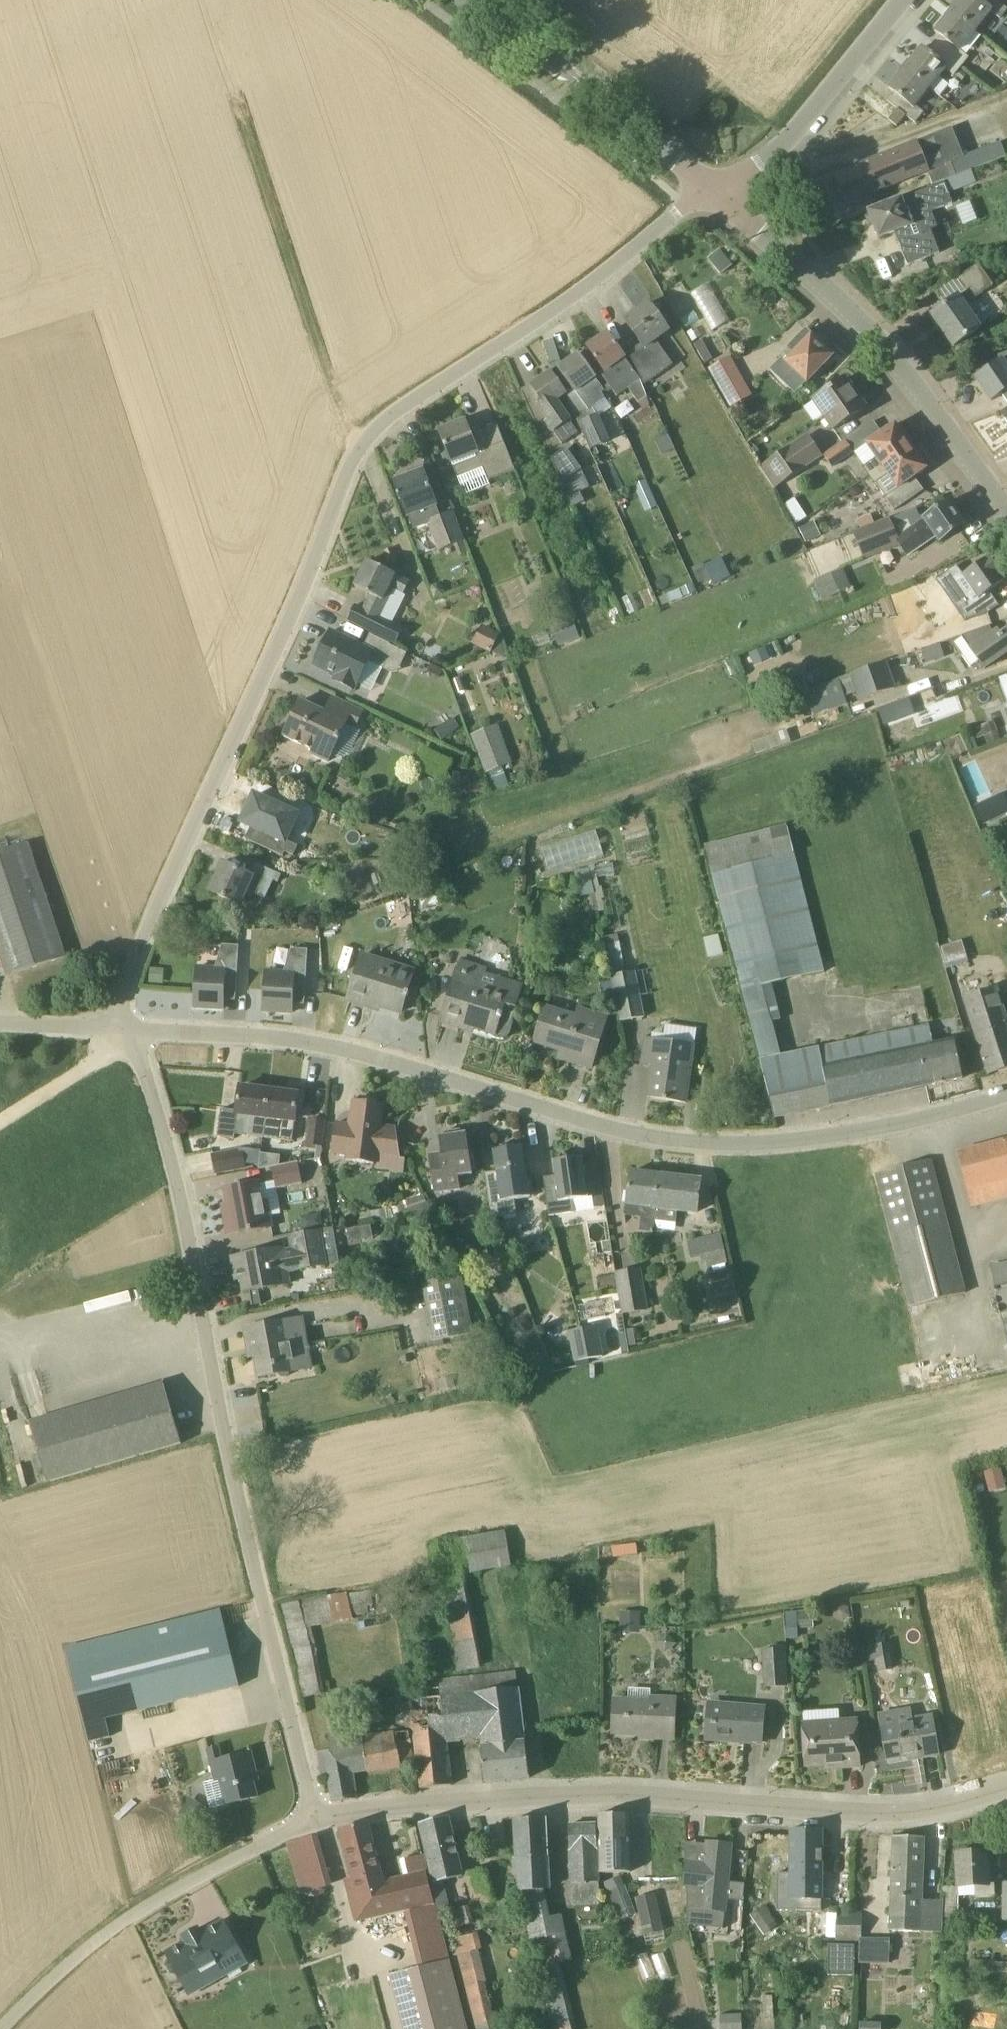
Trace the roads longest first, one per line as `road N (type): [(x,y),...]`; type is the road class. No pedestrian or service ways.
road 1 (residential): [(130,1032),(125,1002),(358,450),(717,191)]
road 2 (residential): [(130,1032),(346,1051),(631,1134),(700,1145),(878,1129),(1006,1096)]
road 3 (residential): [(318,1823),(226,1440),(184,1228),(130,1032)]
road 4 (residential): [(318,1823),(398,1808),(604,1797),(931,1812),(1006,1789)]
road 5 (tertiary): [(1006,514),(901,367),(717,191)]
road 6 (track): [(358,450),(236,93)]
road 7 (unclassified): [(18,2028),(90,1954),(168,1895),(318,1823)]
road 8 (tertiary): [(717,191),(470,0)]
road 9 (tertiary): [(717,191),(770,156),(900,0)]
road 10 (track): [(0,1123),(114,1051),(130,1032)]
road 11 (unclassified): [(130,1032),(0,1026)]

